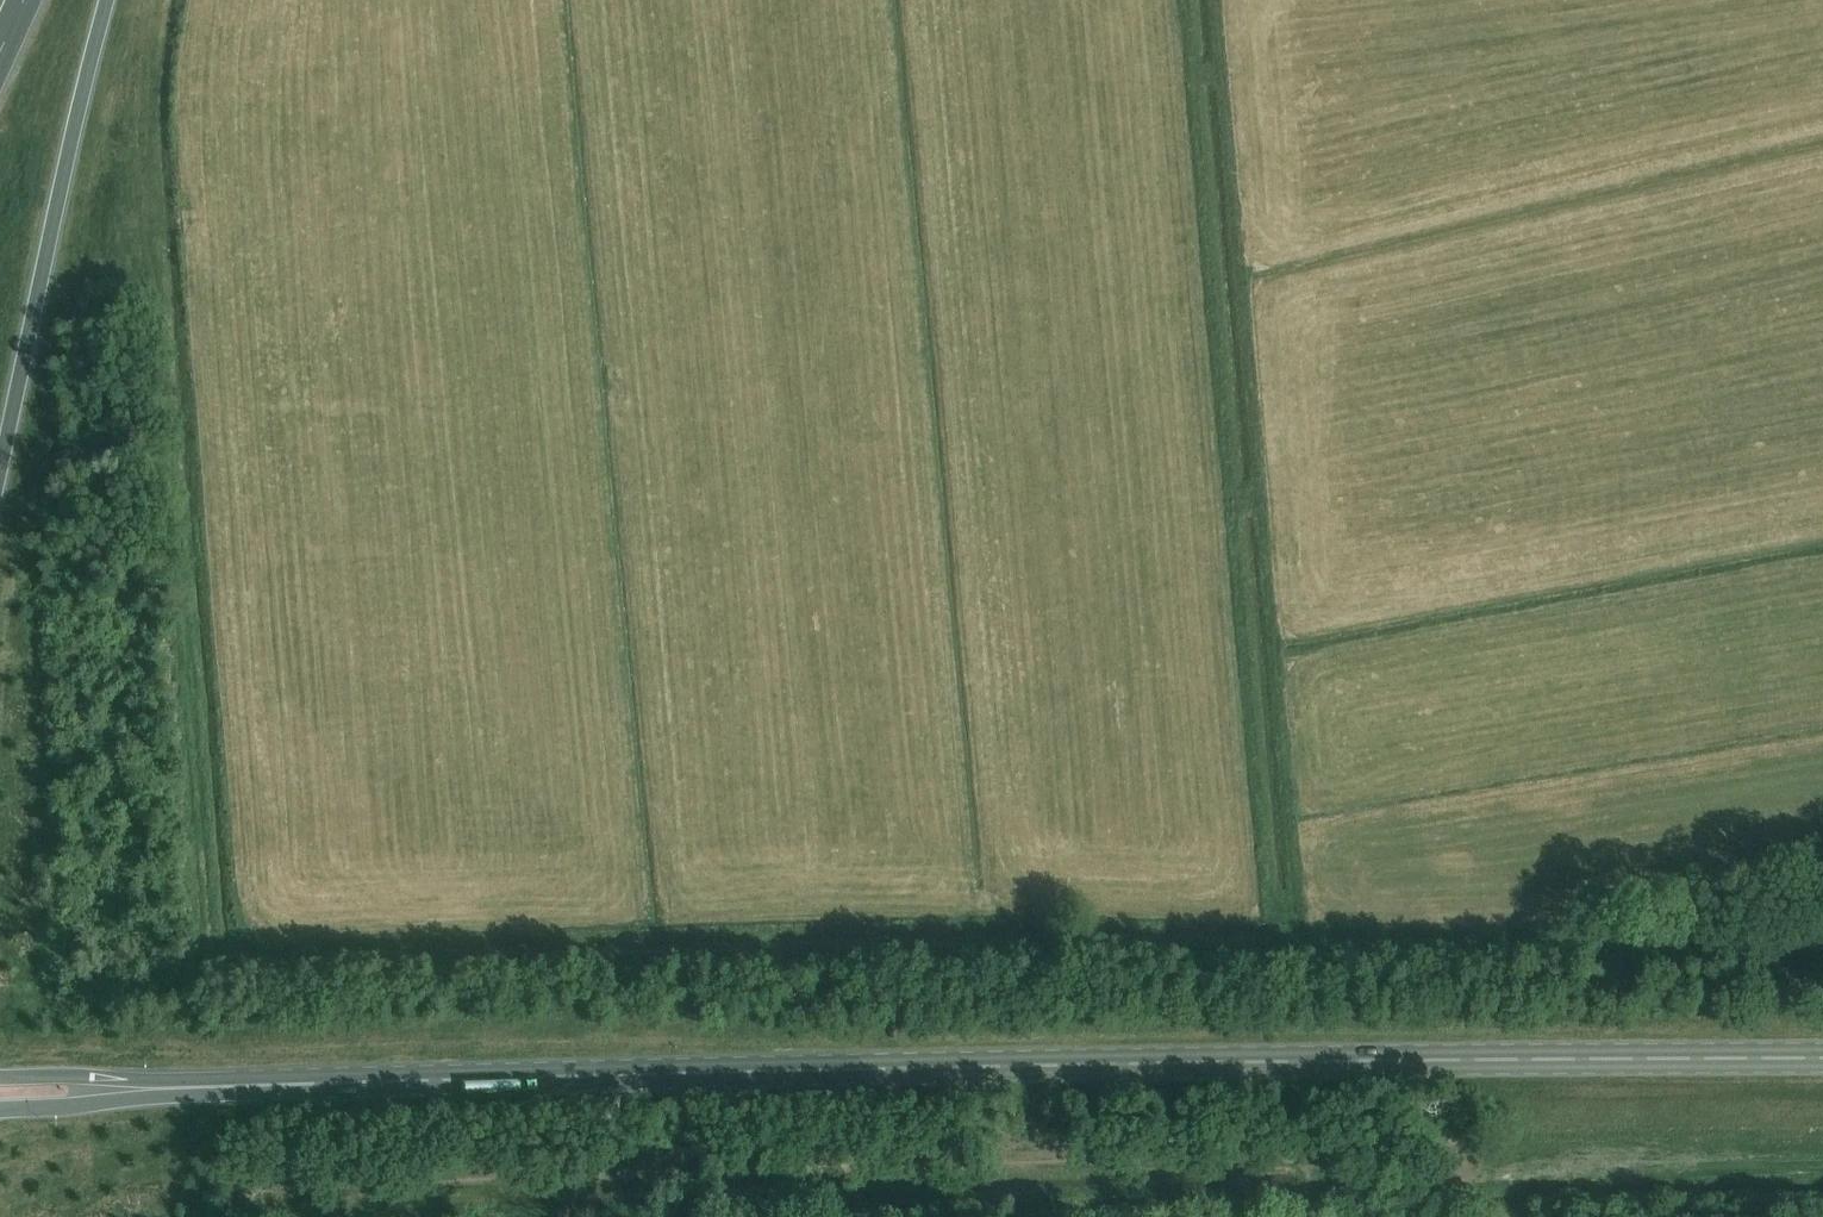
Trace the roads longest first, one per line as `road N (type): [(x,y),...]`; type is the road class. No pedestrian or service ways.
road 1 (primary): [(1822,1059),(161,1090)]
road 2 (trunk): [(0,484),(107,0)]
road 3 (primary): [(0,1112),(67,1110),(161,1090)]
road 4 (primary): [(161,1090),(0,1077)]

